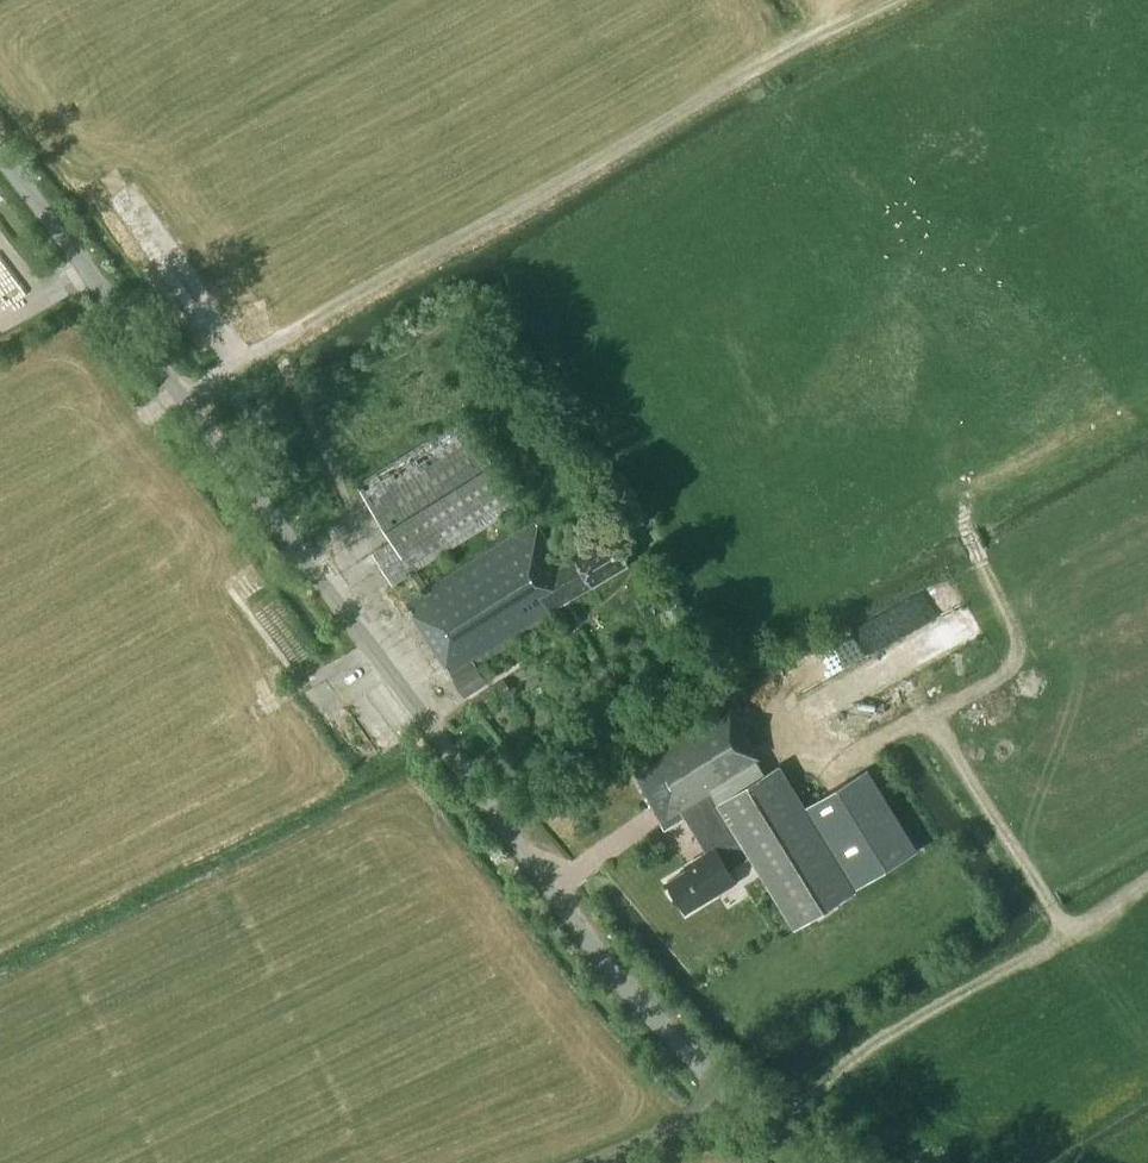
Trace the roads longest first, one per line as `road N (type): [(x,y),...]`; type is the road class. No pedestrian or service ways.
road 1 (unclassified): [(866,1162),(742,1092),(661,1019),(0,148)]
road 2 (track): [(582,1162),(742,1092)]

